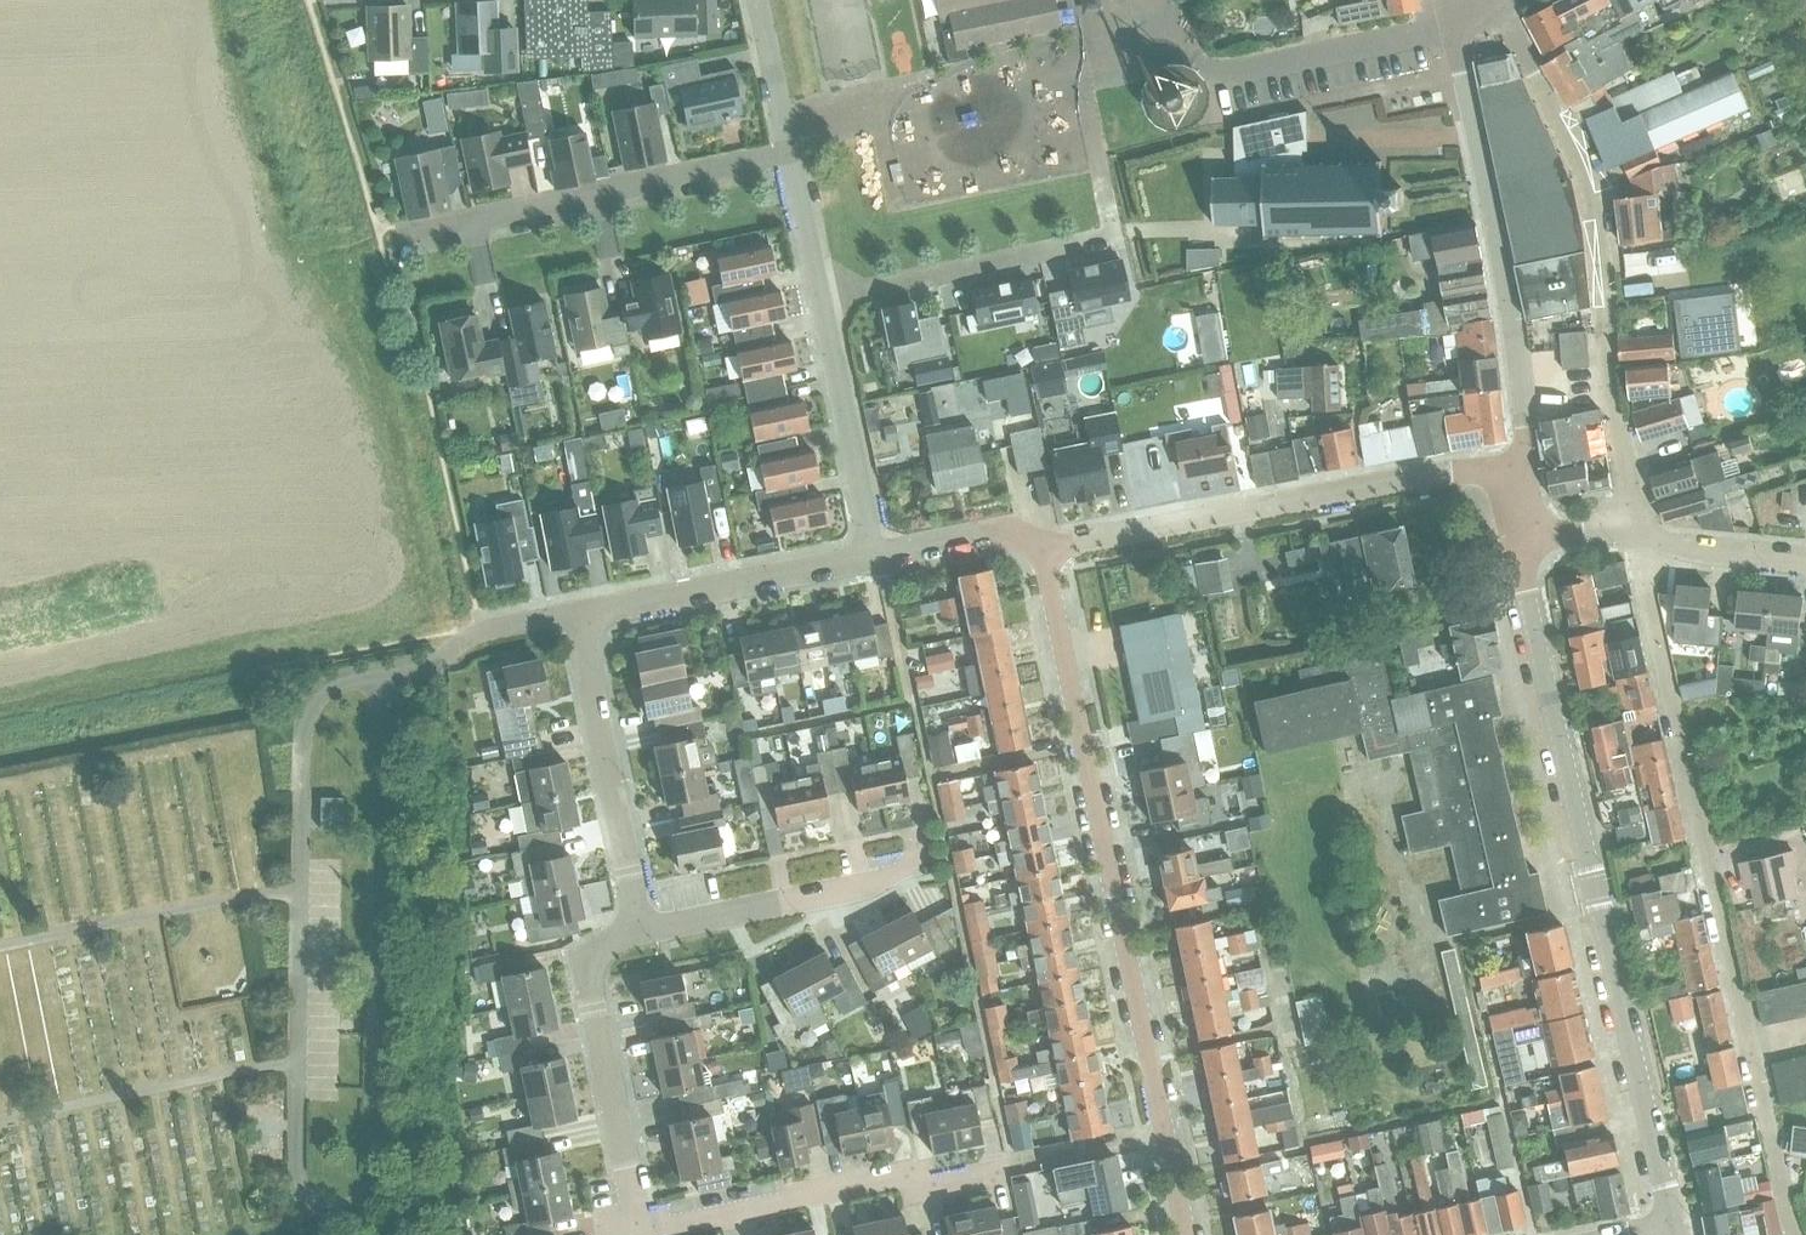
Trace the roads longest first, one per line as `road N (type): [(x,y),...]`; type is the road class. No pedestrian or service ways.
road 1 (residential): [(1798,1234),(1636,537)]
road 2 (residential): [(1666,1228),(1524,540)]
road 3 (residential): [(1043,548),(1181,1234)]
road 4 (residential): [(1636,537),(1601,355),(1602,247),(1588,177),(1495,3)]
road 5 (residential): [(1043,548),(1526,458)]
road 6 (track): [(478,629),(0,732)]
road 7 (residential): [(1526,458),(1484,202),(1442,18)]
road 8 (residential): [(401,236),(0,321)]
road 9 (residential): [(639,1219),(882,1165),(931,1180),(1036,1160)]
road 10 (residential): [(401,236),(788,152)]
road 11 (residential): [(1108,58),(1181,55),(1206,67),(1442,18)]
road 12 (residential): [(639,1219),(587,979),(597,947),(641,927)]
road 13 (residential): [(641,927),(924,868),(918,834)]
road 14 (residential): [(641,927),(578,611)]
road 15 (residential): [(820,295),(1117,232)]
road 16 (residential): [(578,611),(875,556)]
road 17 (residential): [(875,556),(820,295)]
road 18 (residential): [(875,556),(1003,531),(1043,548)]
road 19 (residential): [(1805,560),(1636,537)]
road 20 (residential): [(788,152),(752,0)]
road 21 (residential): [(820,295),(788,152)]
road 22 (residential): [(30,0),(36,145)]
road 23 (residential): [(36,145),(180,128)]
road 24 (residential): [(36,145),(41,266)]

